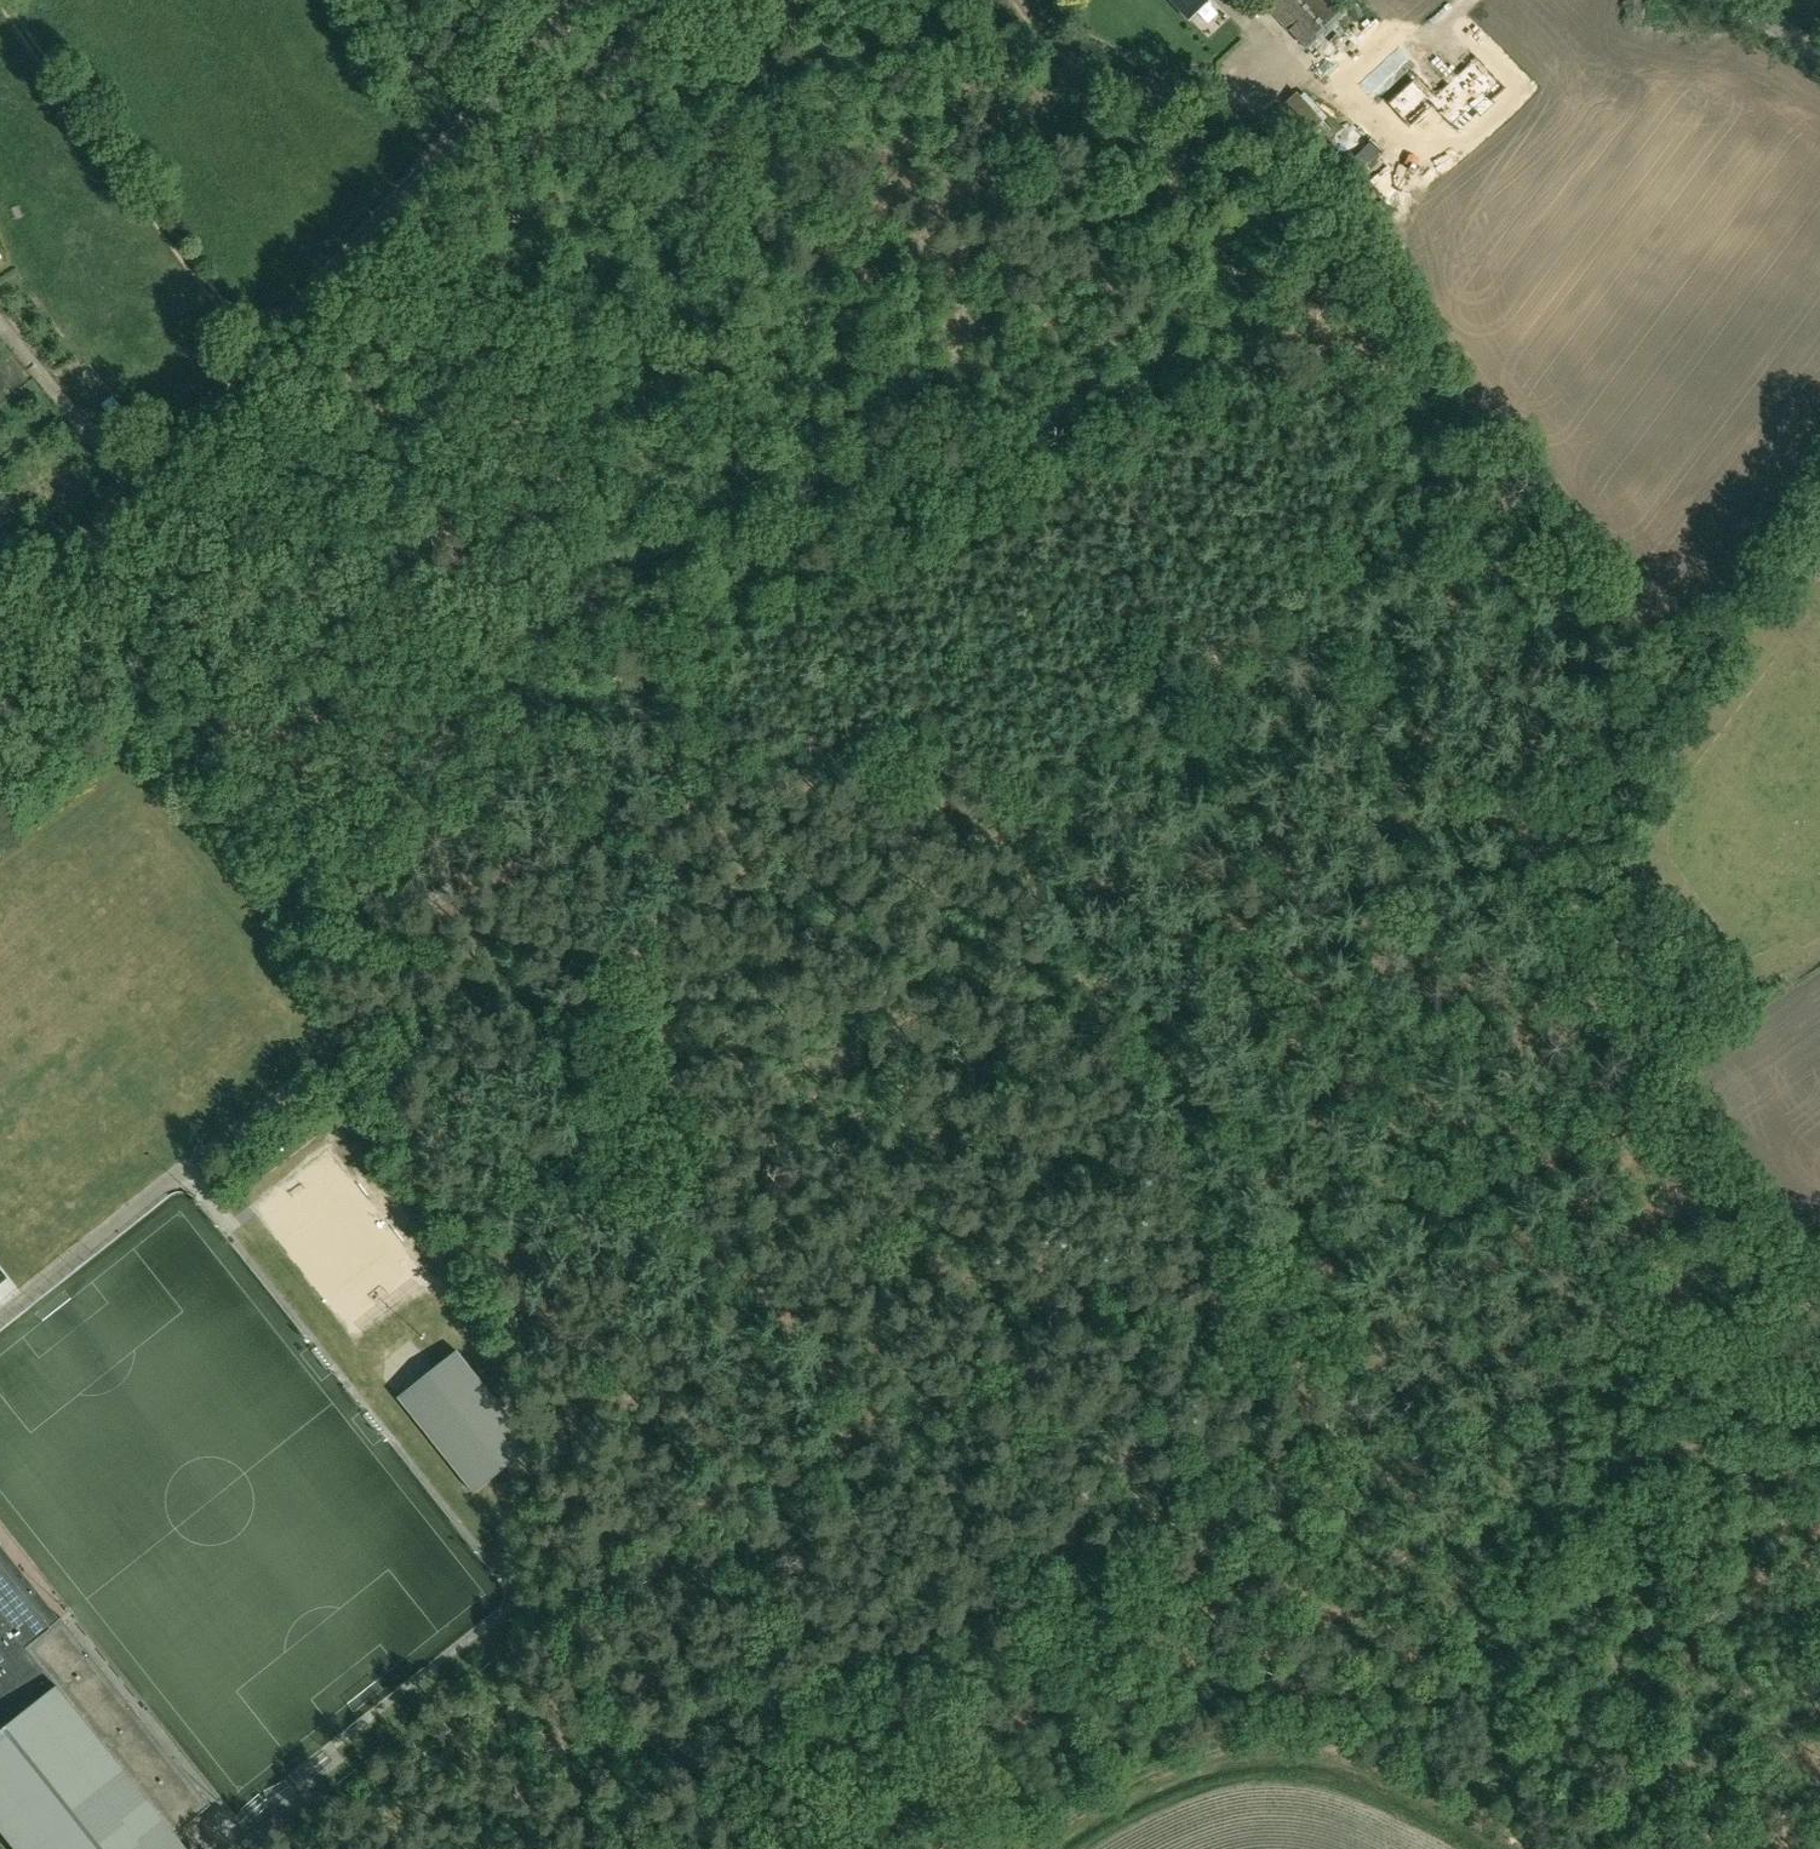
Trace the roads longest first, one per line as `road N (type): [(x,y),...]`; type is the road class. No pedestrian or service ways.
road 1 (tertiary): [(0,654),(587,0)]

